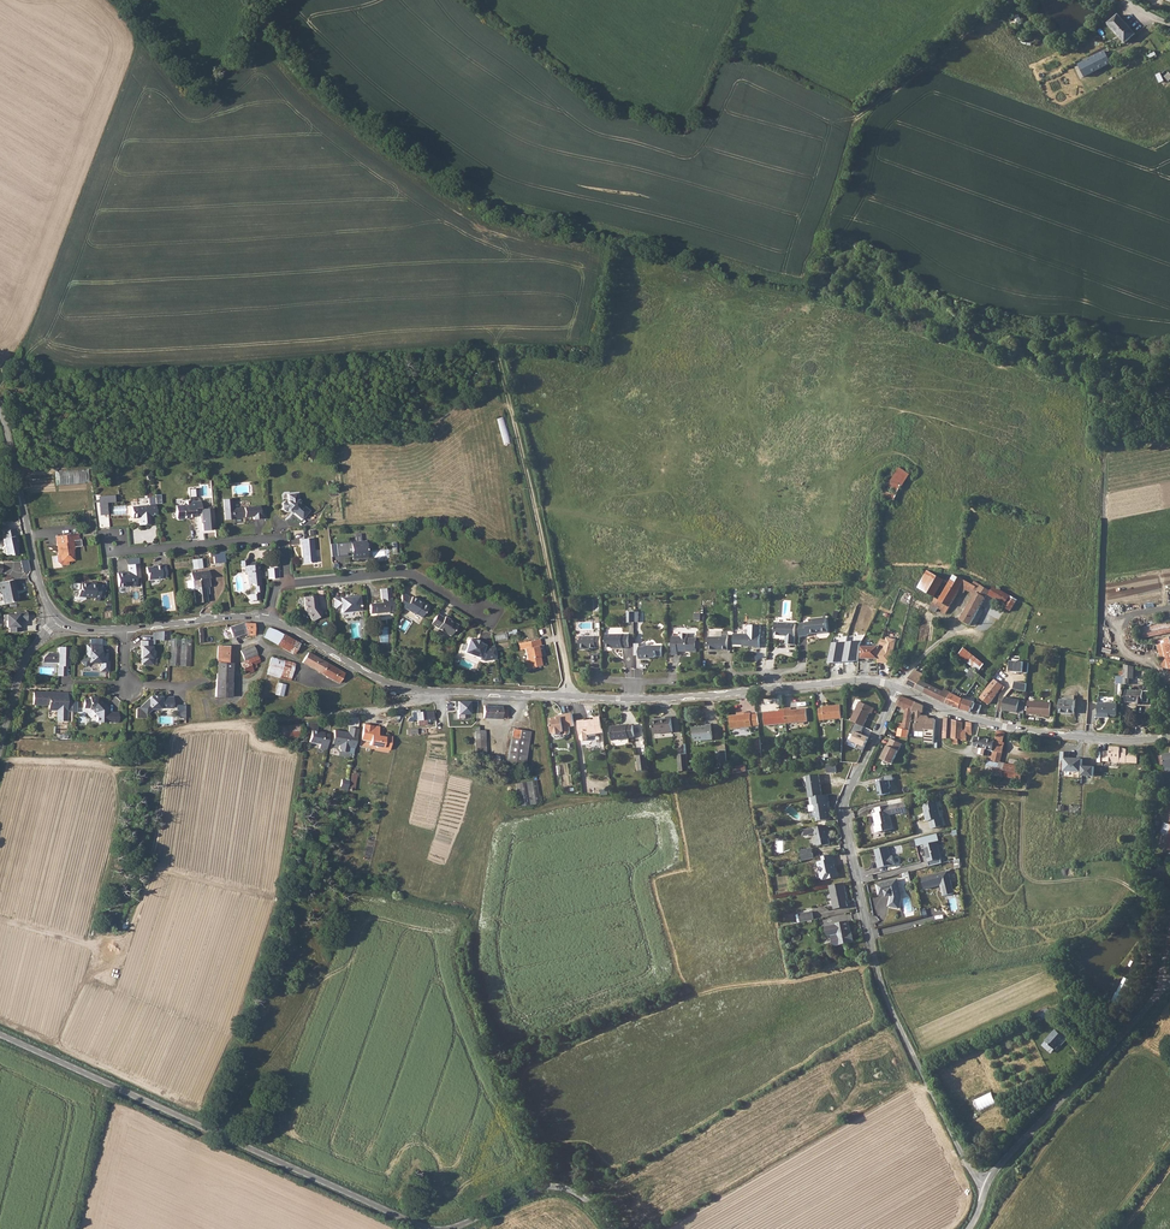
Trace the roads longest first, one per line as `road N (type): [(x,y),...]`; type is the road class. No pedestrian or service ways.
road 1 (residential): [(418,690),(651,700),(857,681),(899,688)]
road 2 (unclassified): [(426,1228),(0,1035)]
road 3 (track): [(569,696),(496,350)]
road 4 (residential): [(112,755),(146,734),(385,707),(418,699),(418,690)]
road 5 (residential): [(899,688),(846,804),(875,960)]
road 6 (residential): [(899,688),(1000,726),(1112,740),(1169,737)]
road 7 (unclassified): [(987,1187),(1160,985)]
road 8 (unclassified): [(875,960),(886,998),(987,1187)]
road 9 (unclassified): [(0,412),(42,593),(59,620)]
road 10 (residential): [(287,585),(282,538),(123,553)]
road 11 (residential): [(287,585),(406,573),(475,614)]
road 12 (track): [(991,0),(960,39),(854,123)]
road 13 (unclassified): [(610,1228),(559,1188),(455,1228)]
road 14 (residential): [(269,620),(383,681),(418,690)]
road 15 (unclassified): [(0,749),(30,653),(59,620)]
road 16 (residential): [(127,629),(269,620)]

